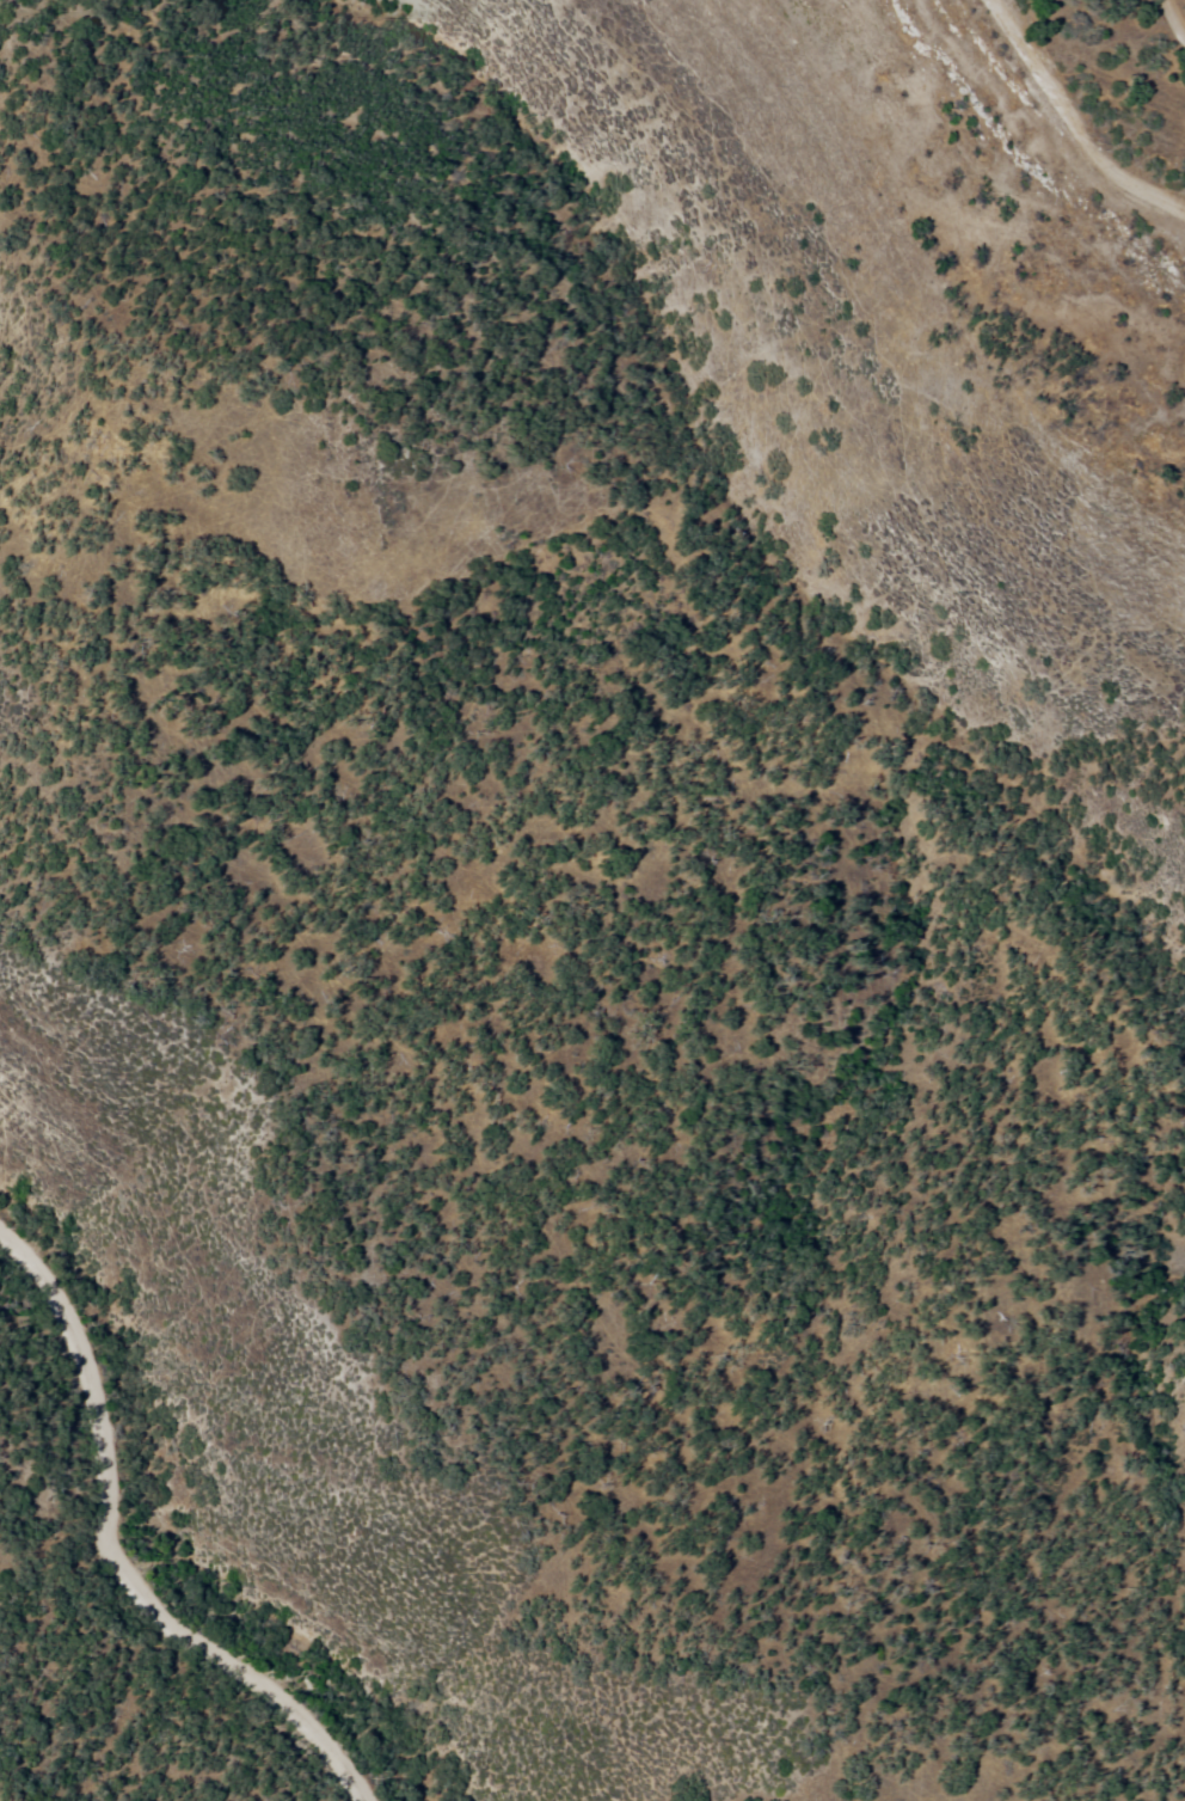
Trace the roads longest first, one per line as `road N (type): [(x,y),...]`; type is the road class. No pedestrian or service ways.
road 1 (track): [(363,1800),(313,1732),(270,1690),(166,1618),(116,1558),(97,1390),(48,1284),(0,1242)]

